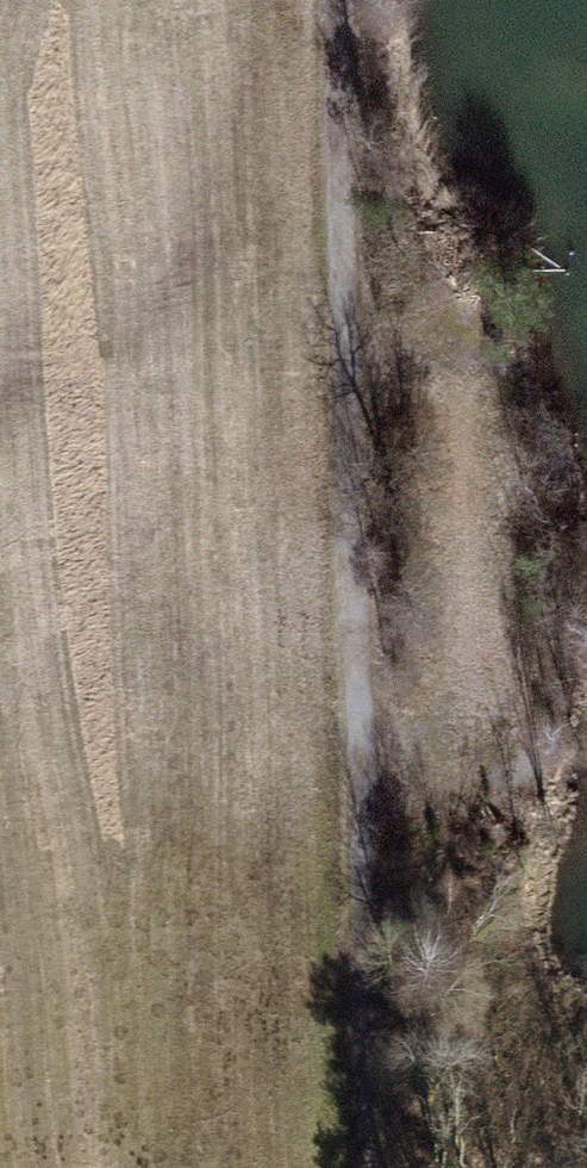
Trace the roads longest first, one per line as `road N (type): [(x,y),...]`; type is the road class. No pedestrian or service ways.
road 1 (track): [(305,0),(334,1167)]
road 2 (track): [(325,800),(499,664),(469,365),(313,332)]

